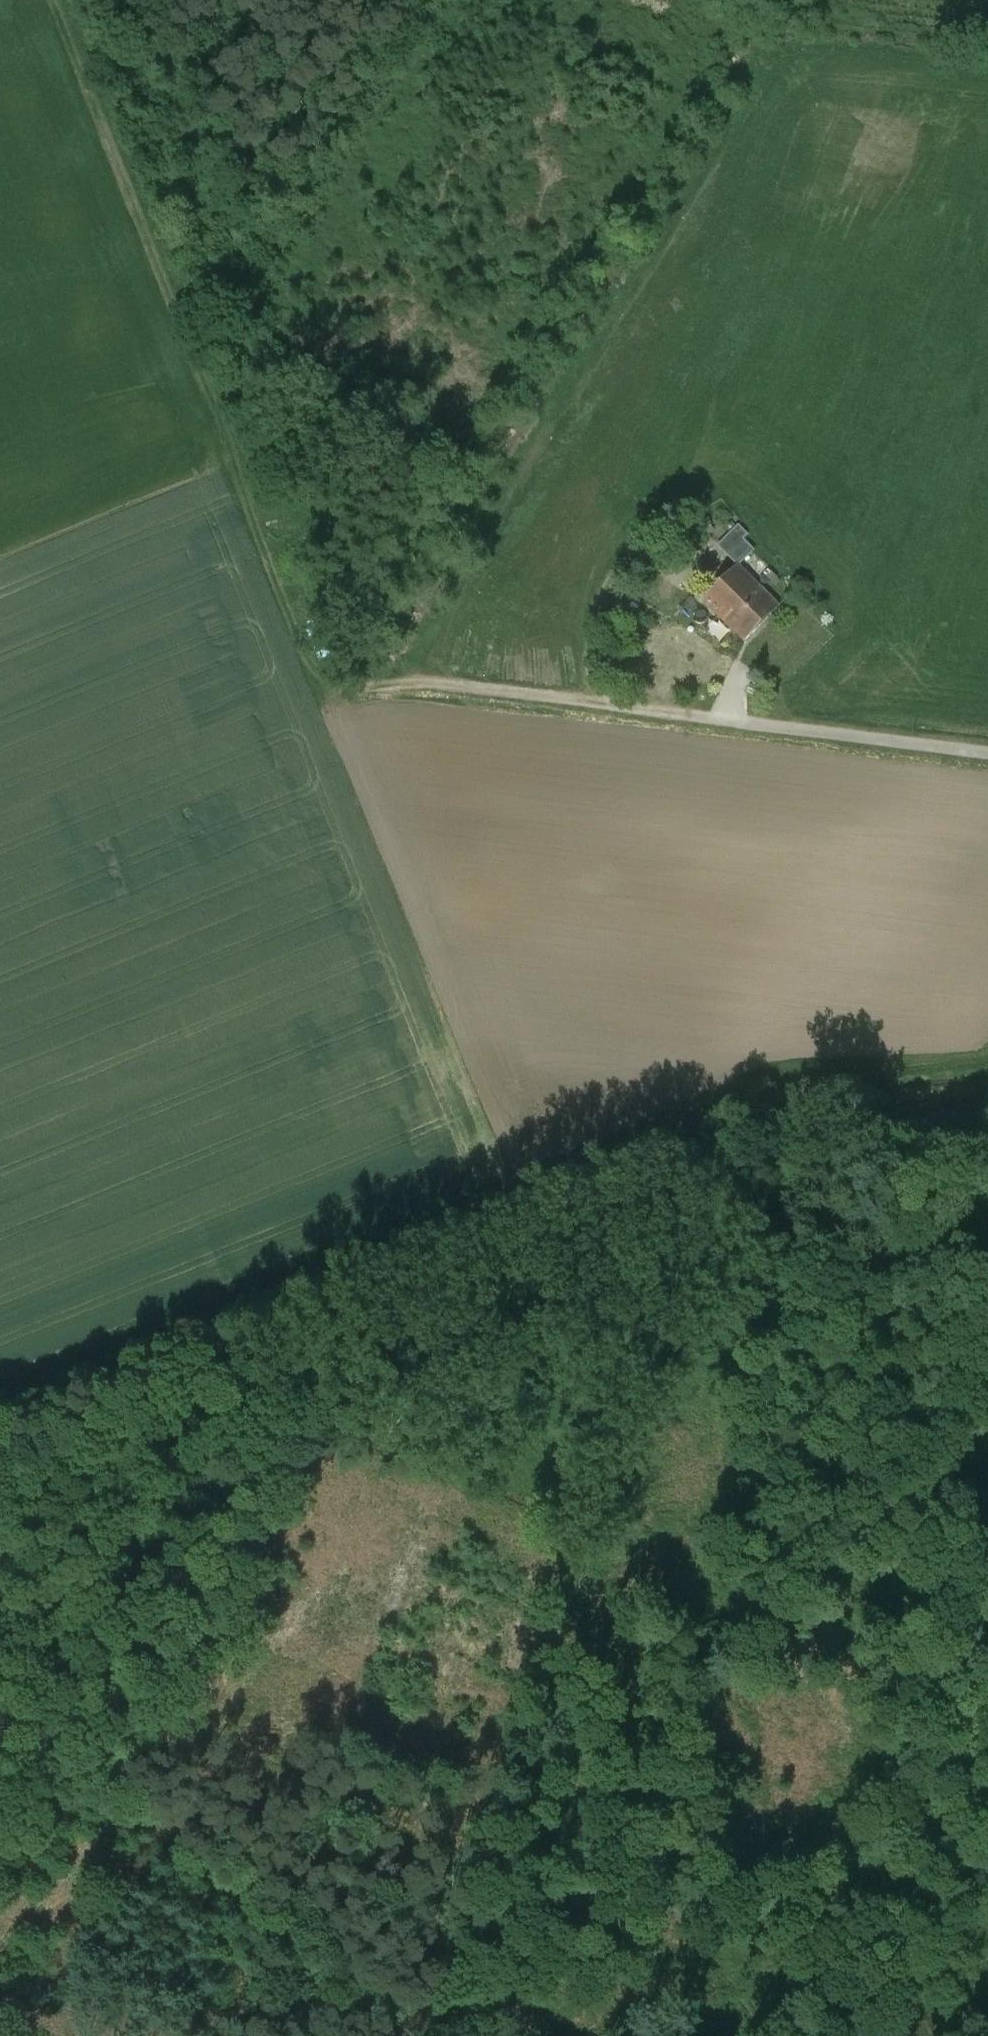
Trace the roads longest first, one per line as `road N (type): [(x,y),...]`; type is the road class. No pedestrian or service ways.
road 1 (track): [(987,753),(413,683),(325,684),(303,657),(52,0)]
road 2 (track): [(788,2035),(987,1961)]

